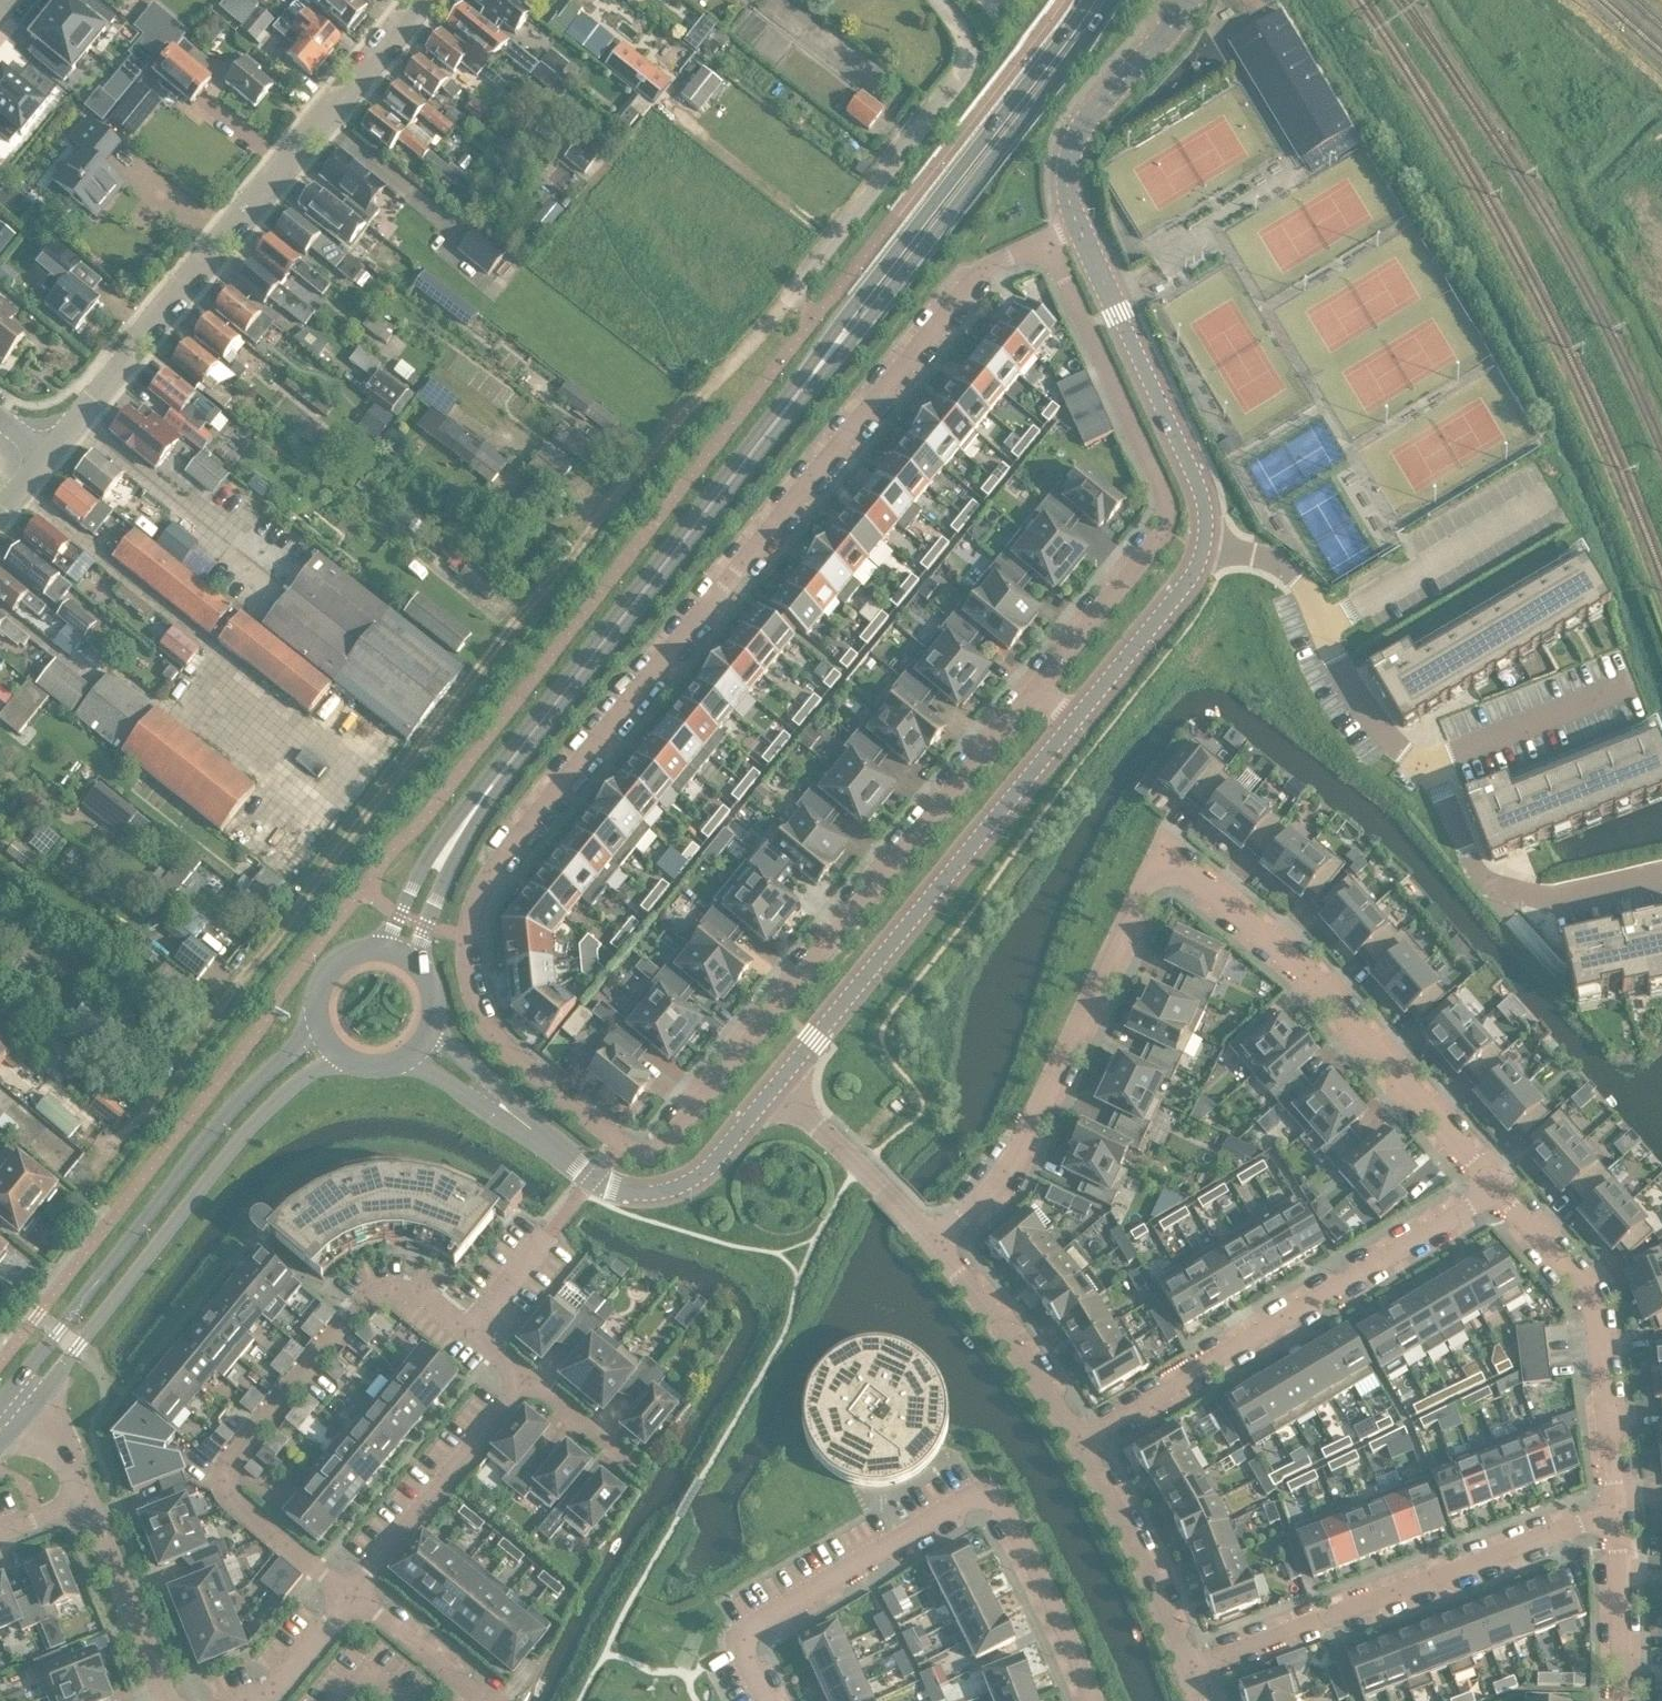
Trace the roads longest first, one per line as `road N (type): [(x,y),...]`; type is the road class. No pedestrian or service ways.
road 1 (residential): [(1045,243),(977,278),(493,868),(465,934),(483,1018),(528,1066),(618,1137),(659,1145),(1036,687)]
road 2 (residential): [(936,1239),(994,1191),(1146,888),(1166,876),(1188,880),(1297,968),(1496,1190)]
road 3 (secondary): [(398,950),(465,820),(803,381)]
road 4 (residential): [(46,462),(126,348),(300,136),(426,0)]
road 5 (residential): [(768,1700),(745,1653),(760,1623),(983,1499),(1002,1506),(1017,1530),(1088,1700)]
road 6 (residential): [(1206,539),(1261,555),(1304,585),(1358,699),(1438,784),(1471,863),(1488,883),(1555,896)]
road 7 (residential): [(1036,687),(1158,536),(1167,509),(1045,243)]
road 8 (residential): [(467,1334),(402,1287),(374,1293),(231,1466),(230,1485),(251,1512),(345,1593)]
road 9 (secondary): [(803,381),(871,311),(1108,0)]
road 10 (tertiary): [(1075,717),(769,1093)]
road 11 (residential): [(1080,1436),(1496,1190)]
road 12 (secondary): [(1083,0),(854,299),(803,381)]
road 13 (secondary): [(20,1399),(263,1098),(326,1039)]
road 14 (residential): [(1612,1513),(1188,1668)]
road 15 (residential): [(1496,1190),(1599,1307),(1612,1513)]
road 16 (residential): [(790,296),(963,69),(964,26),(943,0)]
road 17 (tertiary): [(1078,227),(1197,481),(1206,539)]
road 18 (tertiary): [(769,1093),(697,1175),(646,1191),(592,1175),(508,1109)]
road 19 (residential): [(345,1593),(519,1377)]
road 20 (tertiary): [(1185,0),(1075,137),(1068,188),(1078,227)]
road 21 (residential): [(1188,1668),(1080,1436)]
road 22 (residential): [(1080,1436),(936,1239)]
road 23 (track): [(835,238),(679,116),(672,94),(681,83)]
road 24 (tertiary): [(1206,539),(1192,574),(1075,717)]
road 25 (residential): [(82,1498),(167,1700)]
road 26 (residential): [(1612,1513),(1620,1700)]
road 27 (residential): [(345,1593),(485,1700)]
road 28 (residential): [(249,1700),(277,1689),(345,1593)]
road 29 (secondary): [(398,950),(376,946),(335,964),(317,1004),(326,1039)]
road 30 (residential): [(883,1185),(769,1093)]
road 31 (residential): [(519,1377),(628,1466)]
road 32 (residential): [(467,1334),(548,1235)]

